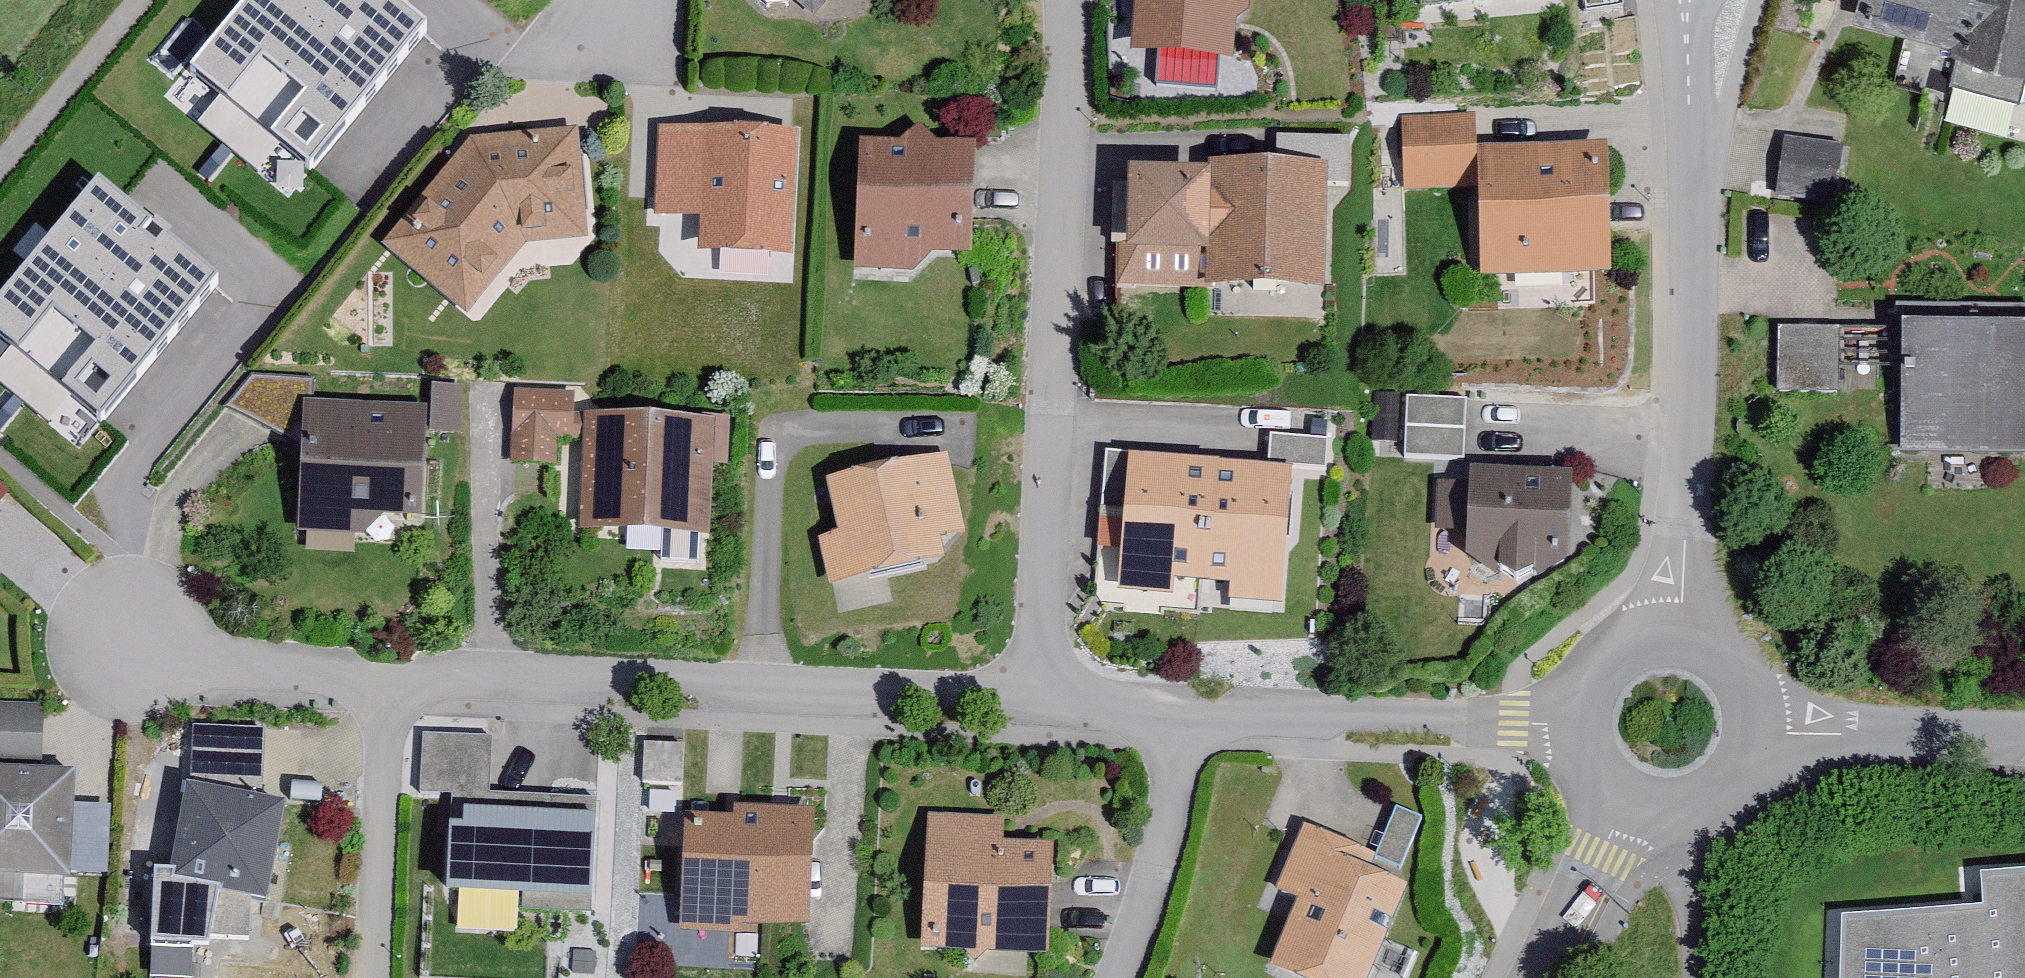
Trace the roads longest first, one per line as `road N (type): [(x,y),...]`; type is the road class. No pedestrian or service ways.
road 1 (residential): [(1046,710),(379,684),(108,662)]
road 2 (residential): [(1046,710),(1054,0)]
road 3 (residential): [(1679,638),(1679,0)]
road 4 (residential): [(1572,731),(1184,714)]
road 5 (residential): [(1184,714),(1132,927),(1107,977)]
road 6 (residential): [(2024,743),(1759,738)]
road 7 (residential): [(1544,977),(1622,812)]
road 8 (residential): [(1622,812),(1670,823),(1713,810),(1745,780),(1759,738)]
road 9 (residential): [(1679,638),(1639,641),(1604,660),(1580,692),(1572,731)]
road 10 (residential): [(1759,738),(1755,703),(1739,672),(1712,649),(1679,638)]
road 11 (residential): [(1184,714),(1046,710)]

